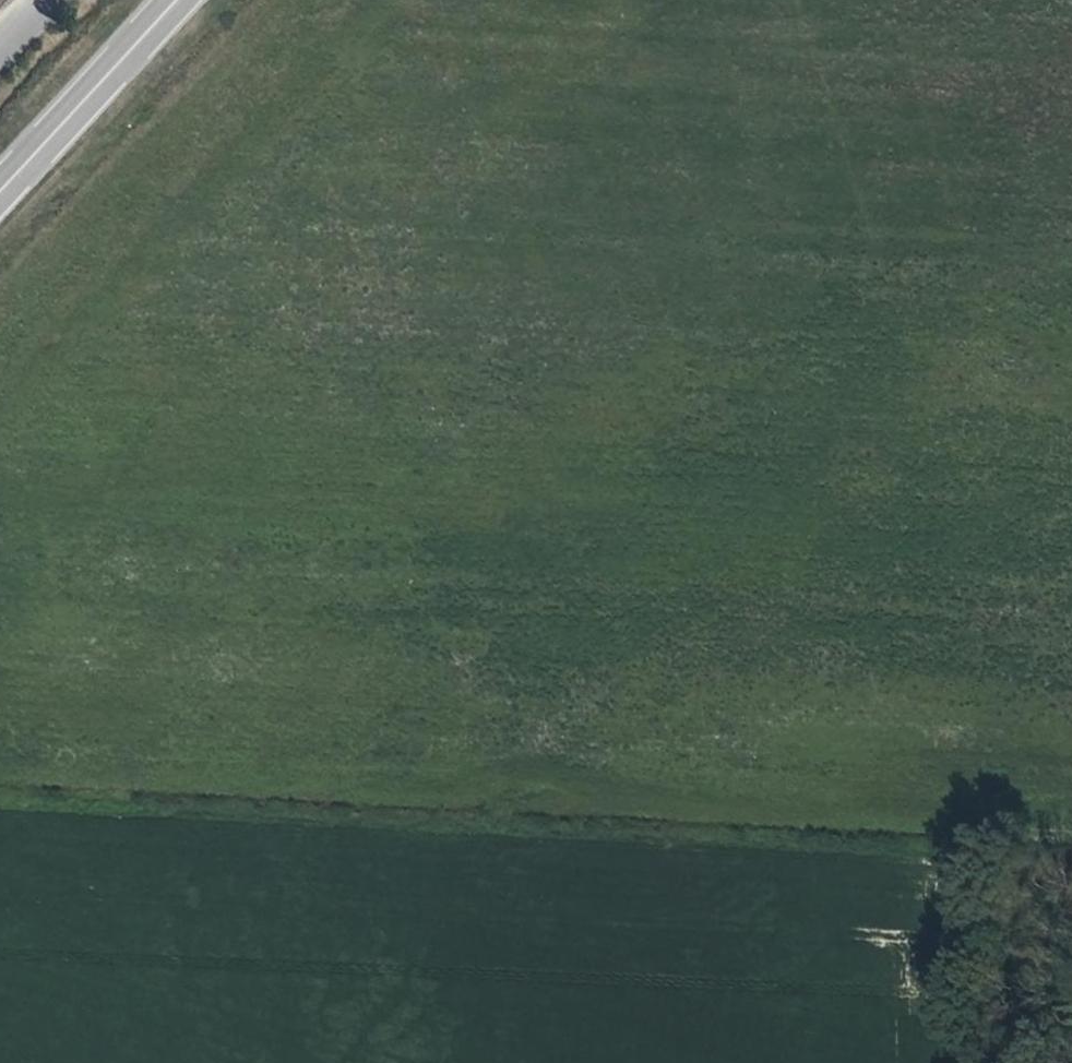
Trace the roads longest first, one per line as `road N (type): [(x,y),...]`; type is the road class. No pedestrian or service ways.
road 1 (primary): [(175,0),(0,188)]

